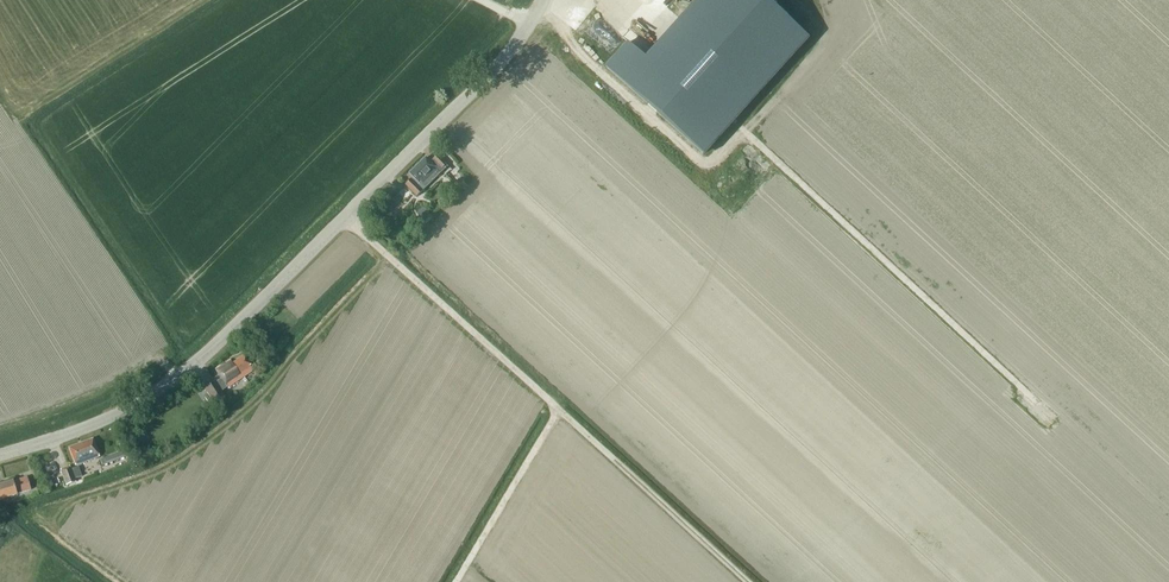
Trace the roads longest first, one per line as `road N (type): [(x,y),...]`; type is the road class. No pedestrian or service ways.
road 1 (tertiary): [(0,455),(111,416),(204,356),(481,83),(543,0)]
road 2 (track): [(590,0),(588,66),(700,167),(743,130),(1053,417)]
road 3 (track): [(345,216),(748,581)]
road 4 (track): [(559,409),(456,581)]

